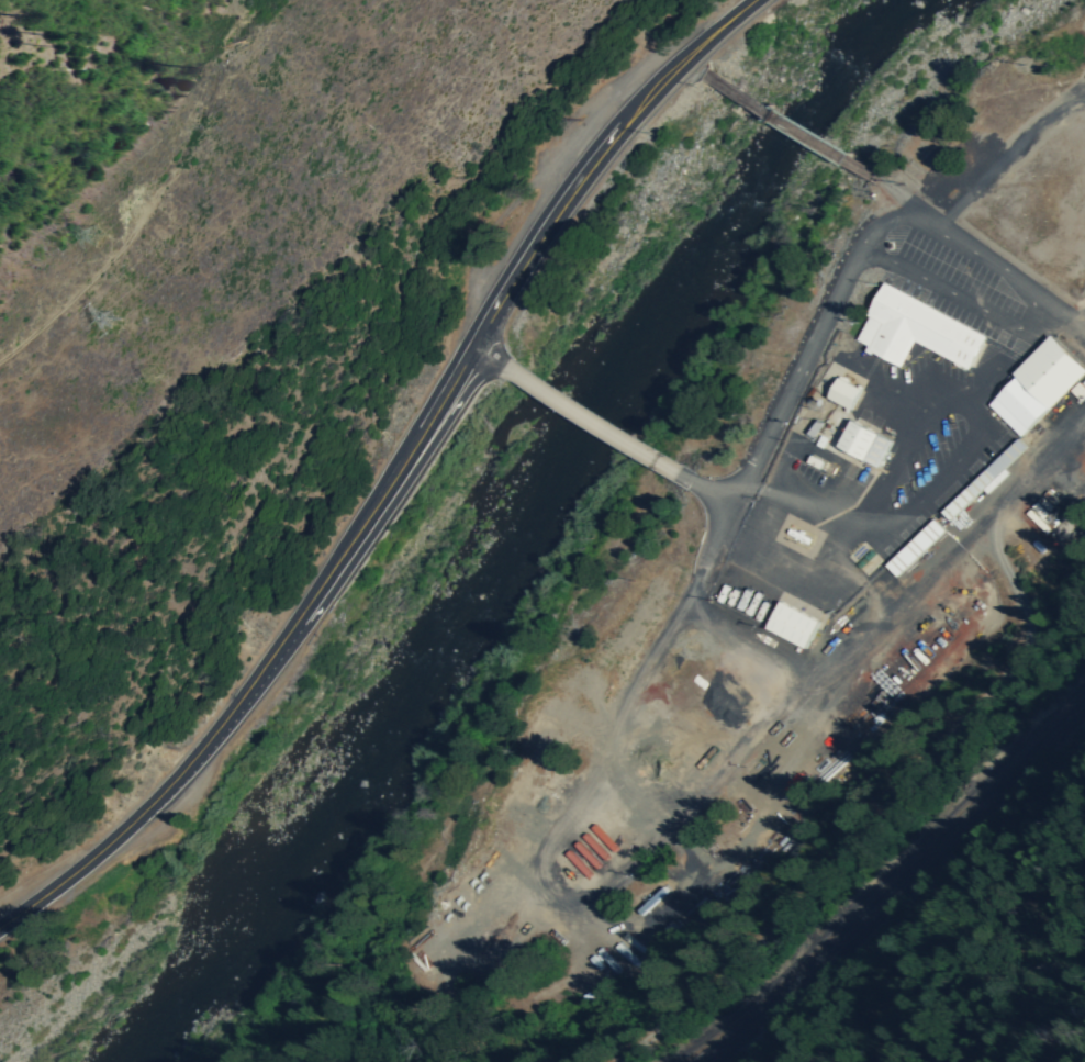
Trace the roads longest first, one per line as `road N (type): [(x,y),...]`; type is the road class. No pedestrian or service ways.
road 1 (residential): [(537,890),(859,257)]
road 2 (primary): [(663,81),(613,124),(566,182),(316,593)]
road 3 (primary): [(316,593),(564,213),(663,81)]
road 4 (residential): [(689,597),(799,661),(830,670),(1084,415)]
road 5 (primary): [(663,81),(607,141),(541,233),(378,491)]
road 6 (primary): [(316,593),(244,700),(174,782),(83,864),(0,925)]
road 7 (residential): [(859,257),(887,258),(1018,327),(1040,314),(1028,282),(939,224),(894,215),(870,234),(859,257)]
road 8 (primary): [(244,700),(336,586),(482,376),(504,364)]
road 9 (primary): [(755,0),(663,81)]

